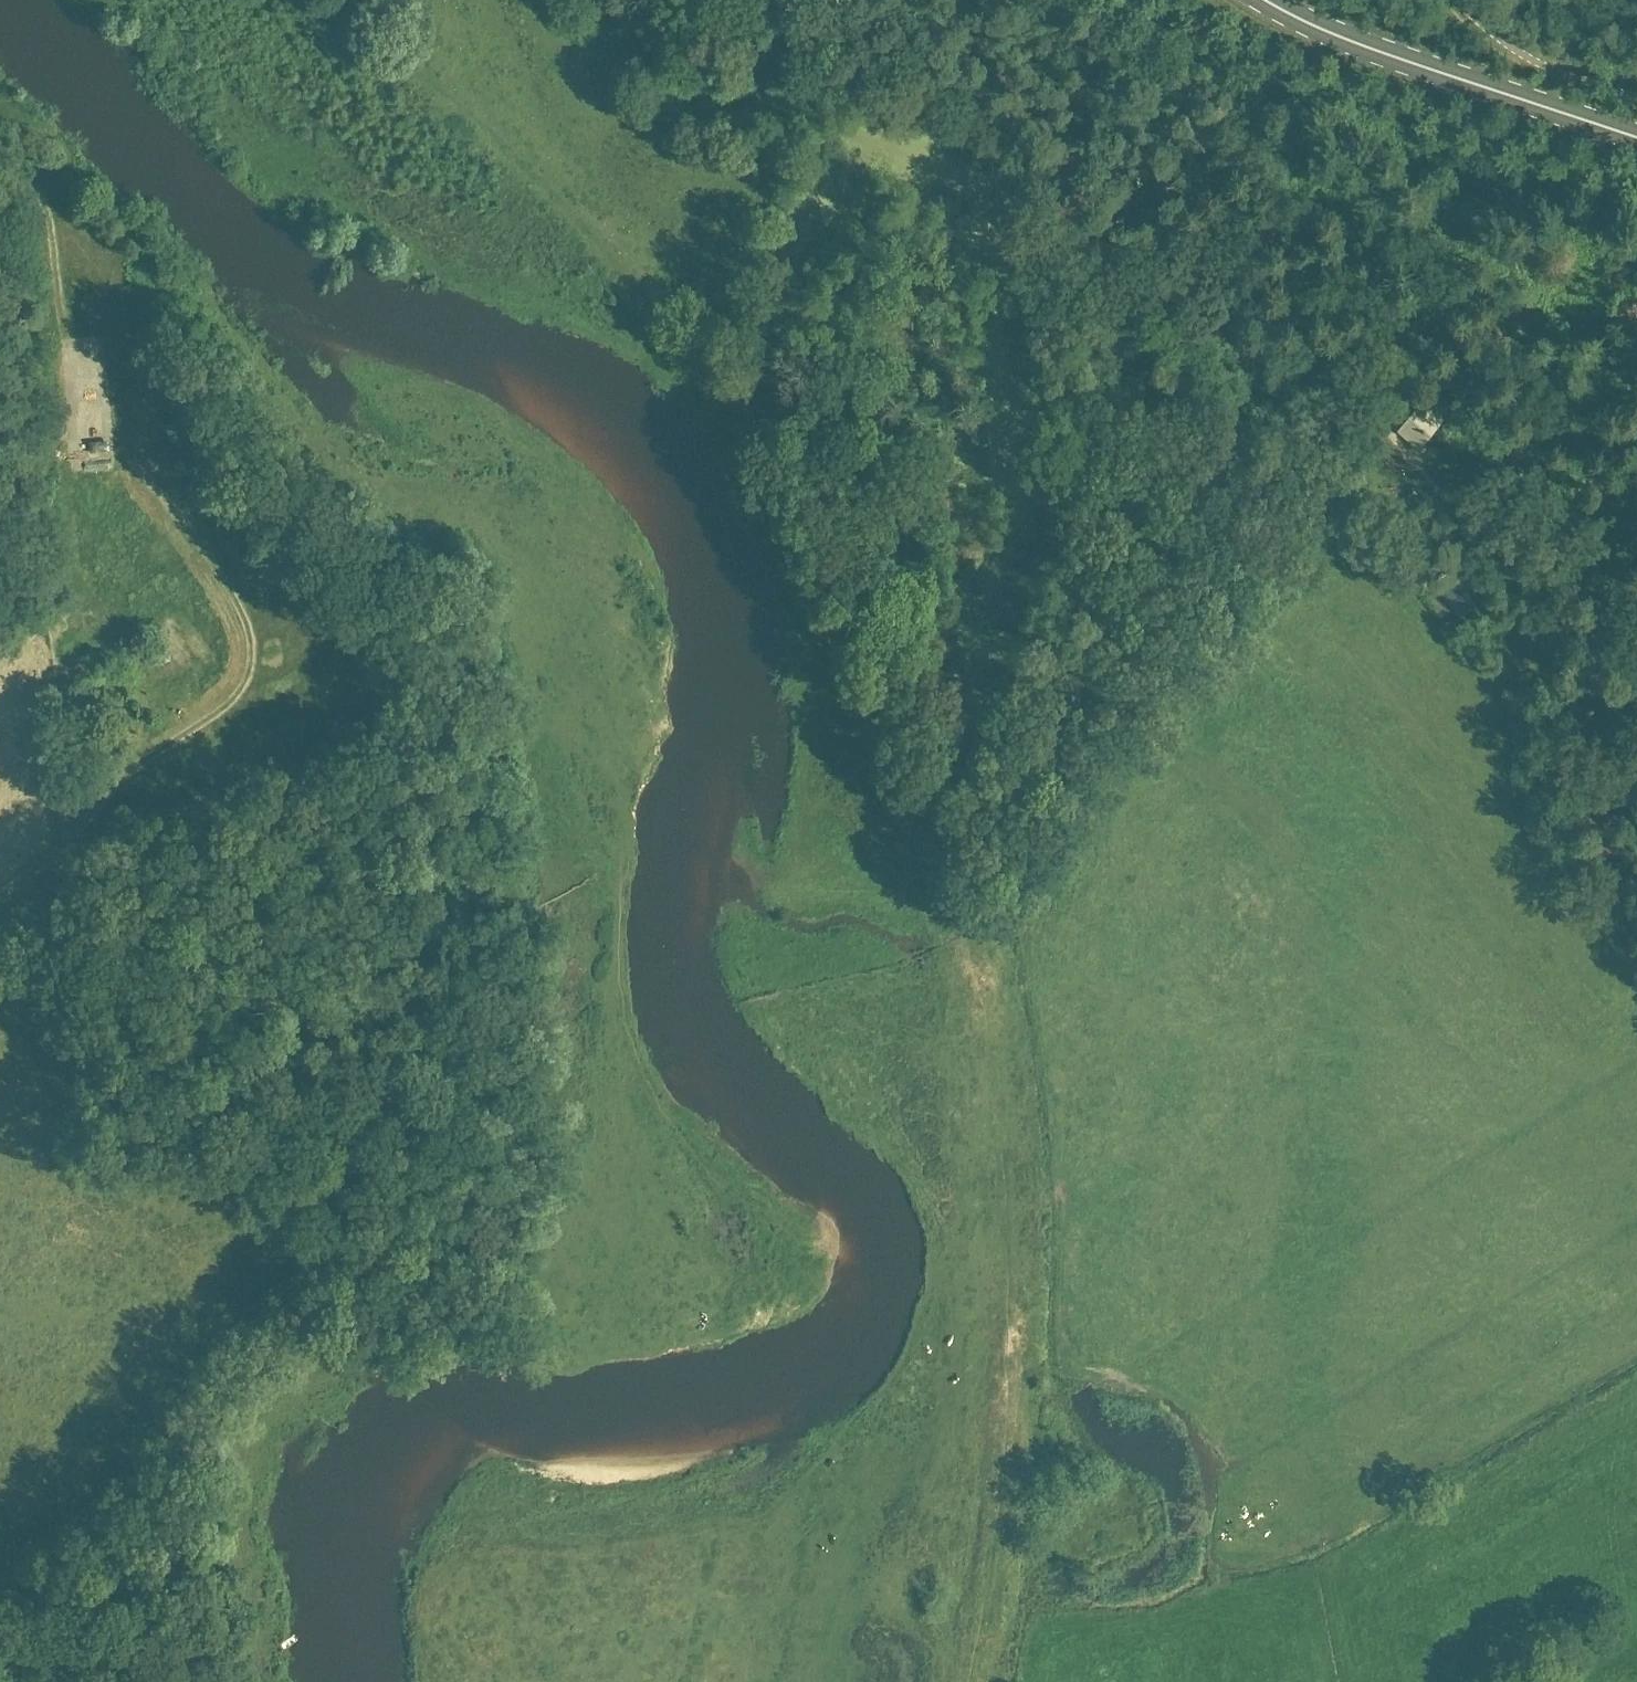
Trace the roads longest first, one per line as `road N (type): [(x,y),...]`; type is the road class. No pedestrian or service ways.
road 1 (track): [(0,834),(389,624),(435,584)]
road 2 (primary): [(1636,136),(1391,55),(1269,0)]
road 3 (track): [(1371,422),(1544,610),(1582,633),(1636,641)]

